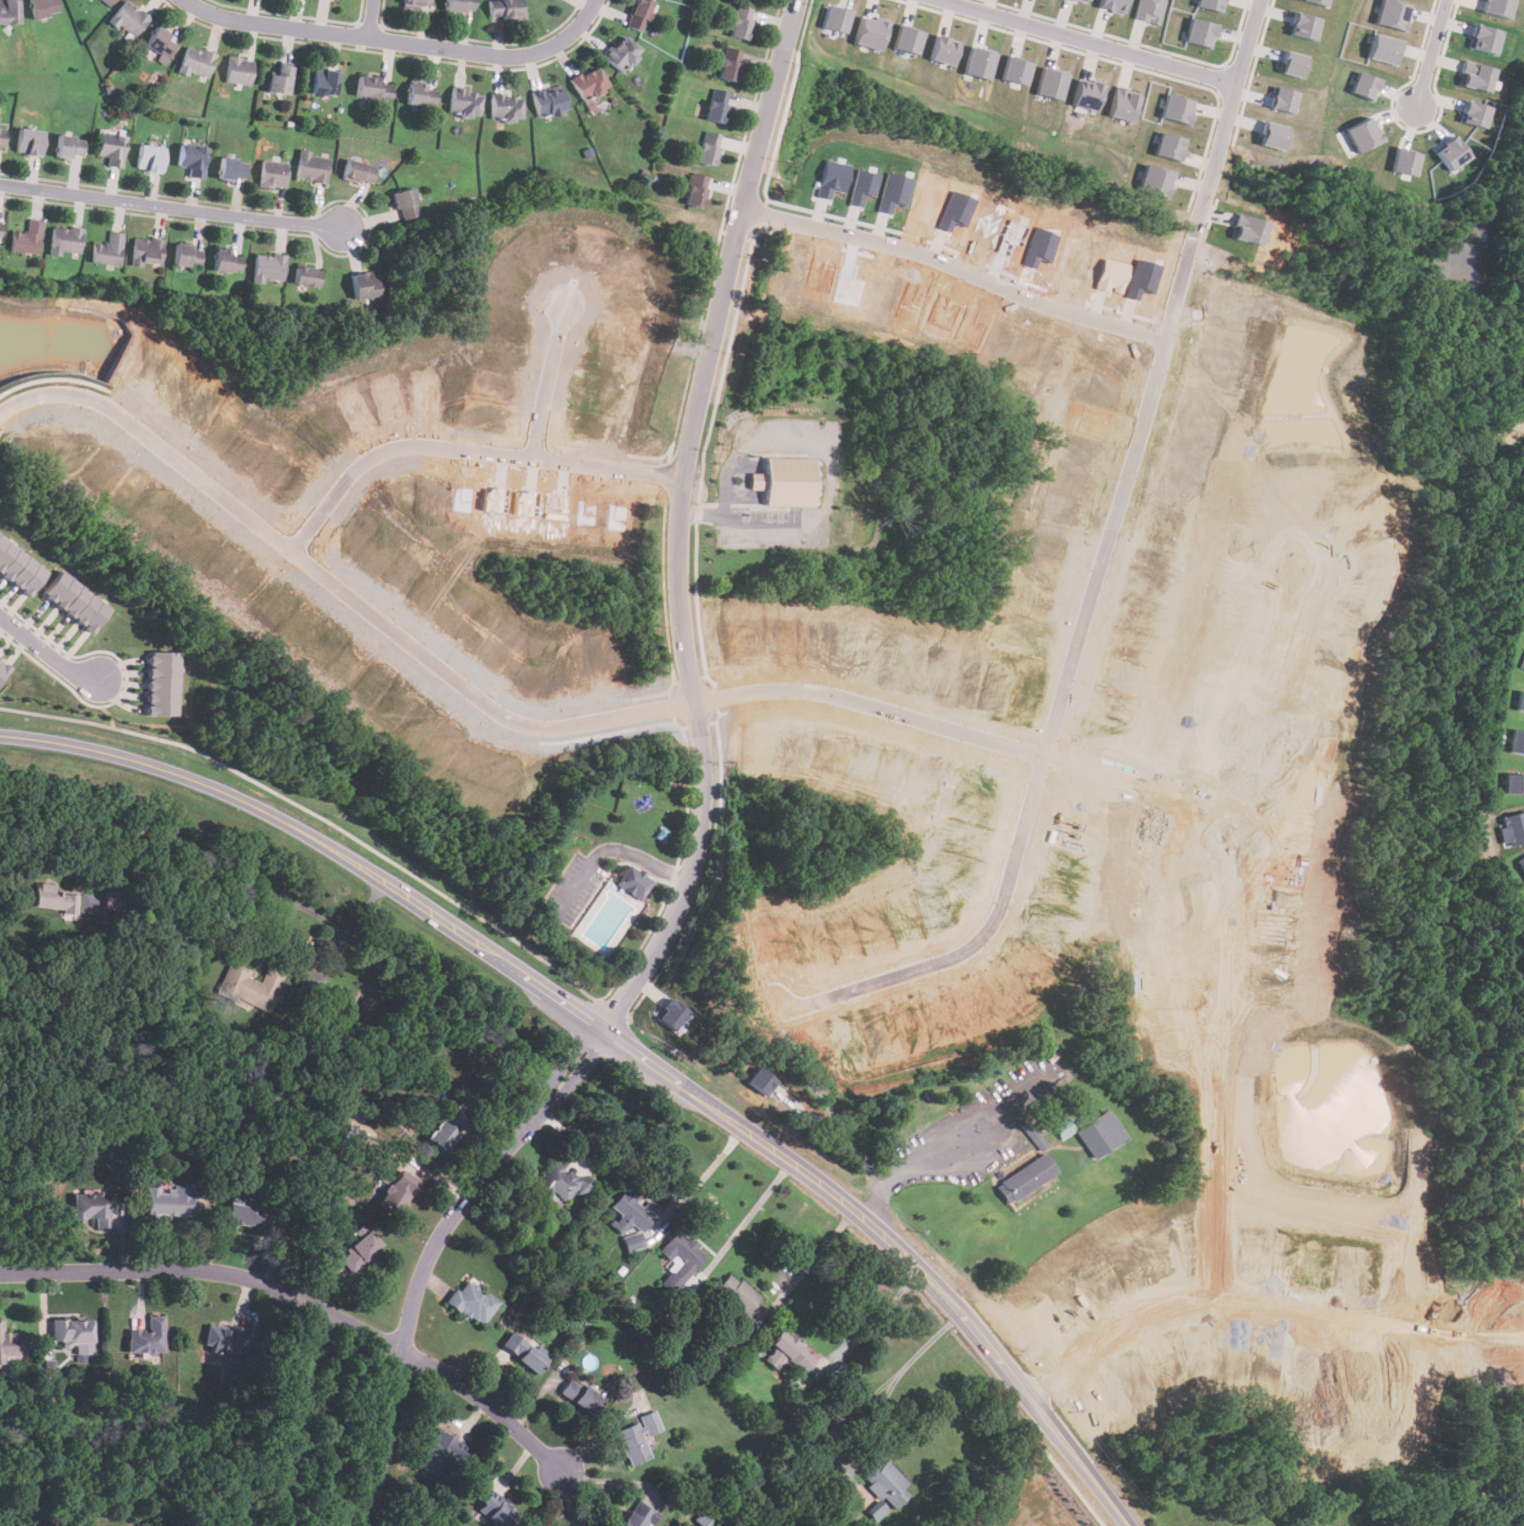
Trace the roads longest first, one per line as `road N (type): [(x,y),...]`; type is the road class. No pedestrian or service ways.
road 1 (residential): [(0,417),(48,394),(74,390),(102,399),(474,695),(535,726),(814,692),(1230,815)]
road 2 (residential): [(795,1017),(963,961),(1002,930),(1014,906),(1174,341),(1260,0)]
road 3 (residential): [(601,1033),(662,943),(700,830),(701,733),(683,631),(690,479),(743,204),(797,0)]
road 4 (residential): [(1215,1293),(1225,834),(1304,567)]
road 5 (residential): [(0,1274),(176,1269),(266,1285),(435,1368),(563,1472)]
road 6 (residential): [(601,1033),(464,1202),(426,1264),(367,1525)]
road 7 (residential): [(1027,1395),(1127,1319),(1215,1293),(1523,1339)]
road 8 (residential): [(596,0),(563,42),(517,57),(243,21),(186,0)]
road 9 (residential): [(690,479),(415,451),(358,476),(294,552)]
road 10 (tertiary): [(378,881),(738,1128)]
road 11 (tertiary): [(0,736),(163,769),(281,821),(378,881)]
road 12 (tertiary): [(865,1220),(960,1313),(1130,1525)]
road 13 (residential): [(0,184),(344,228)]
road 14 (residential): [(952,0),(1237,82)]
road 15 (residential): [(544,459),(578,310)]
road 16 (residential): [(1345,1311),(1325,1452)]
road 17 (residential): [(102,679),(62,664),(0,615)]

